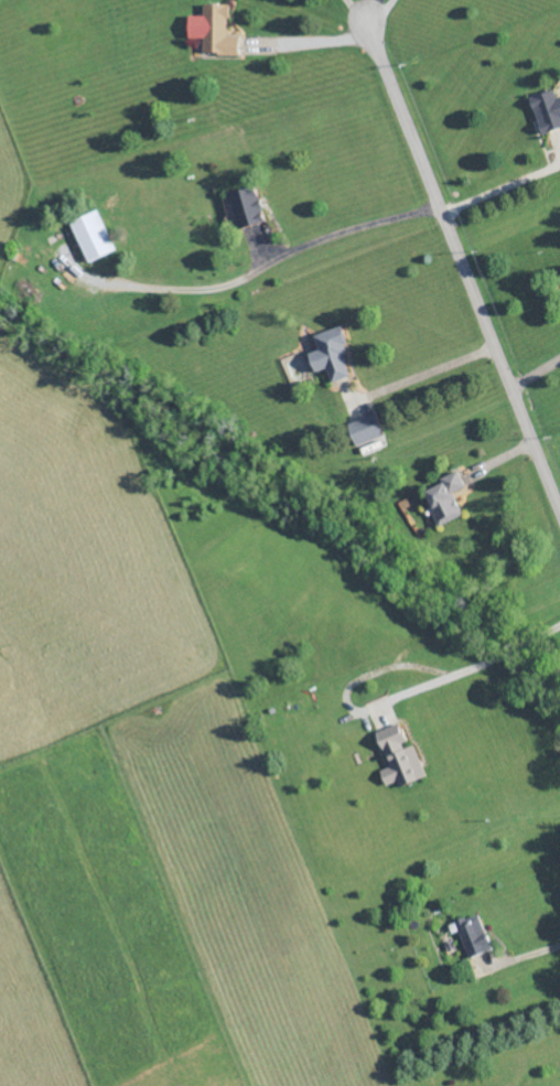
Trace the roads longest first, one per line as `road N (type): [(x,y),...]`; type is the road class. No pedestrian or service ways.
road 1 (residential): [(559,503),(370,28)]

